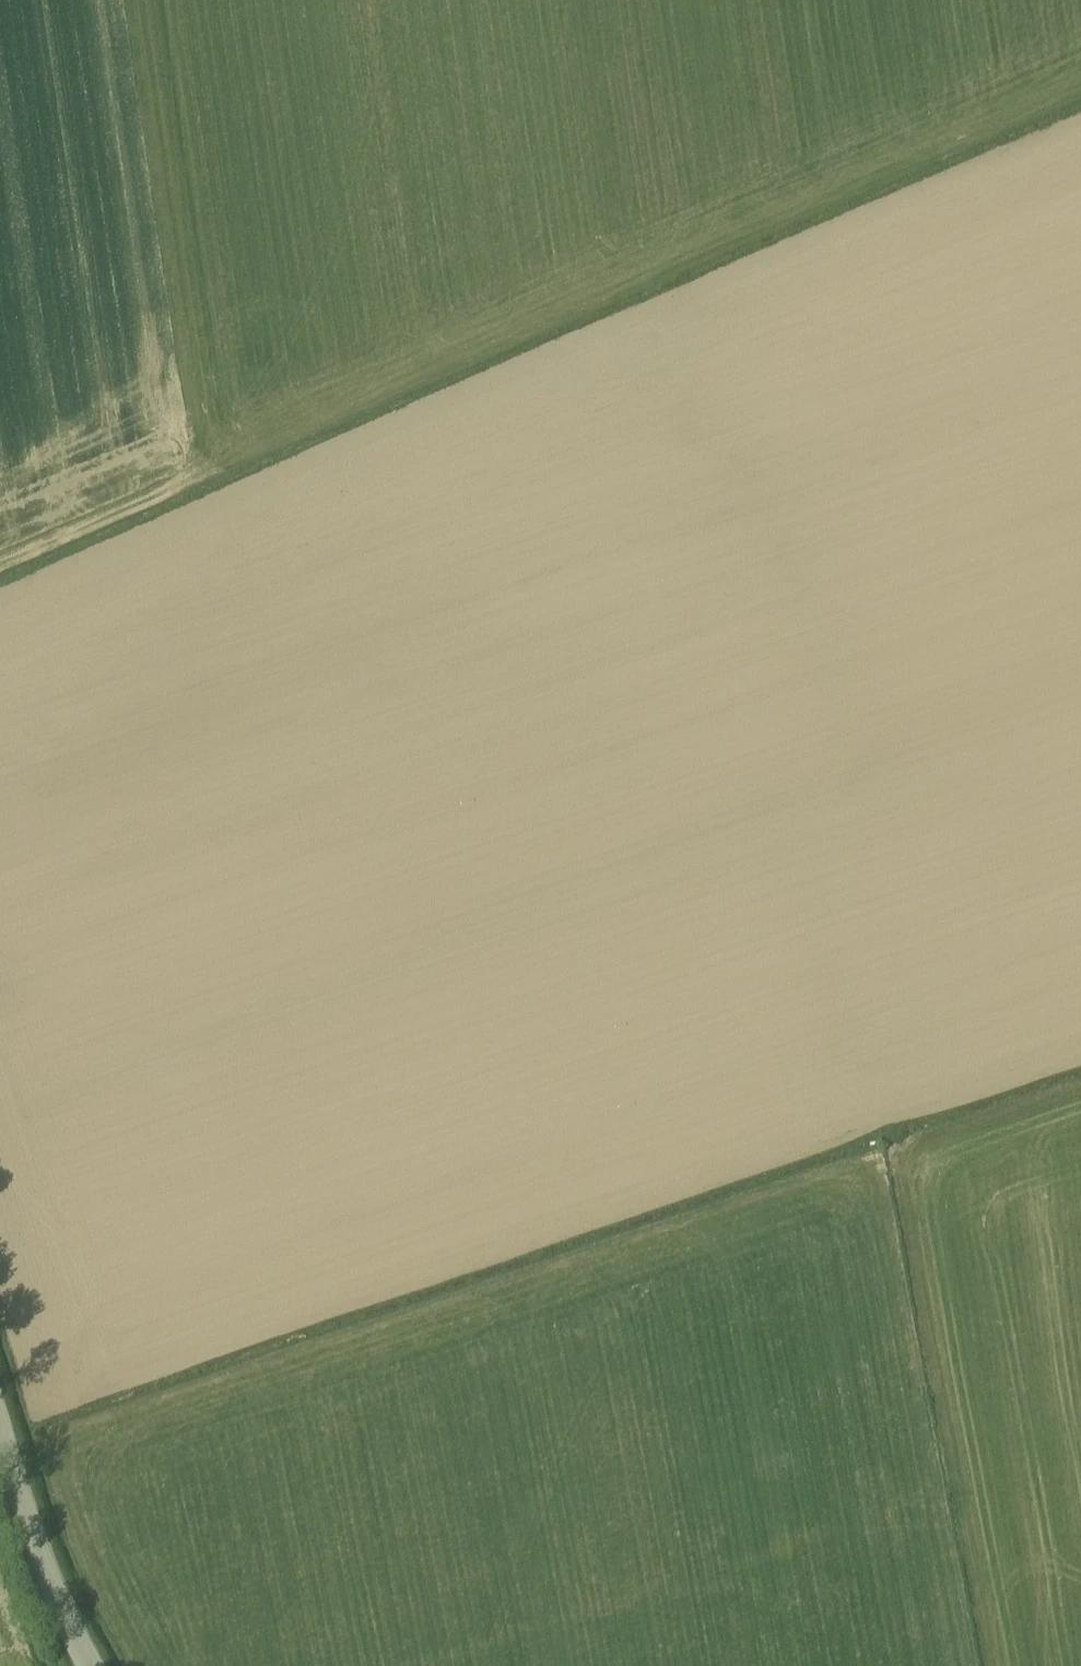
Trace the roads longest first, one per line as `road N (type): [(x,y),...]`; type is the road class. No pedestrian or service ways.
road 1 (tertiary): [(91,1665),(0,1419)]

